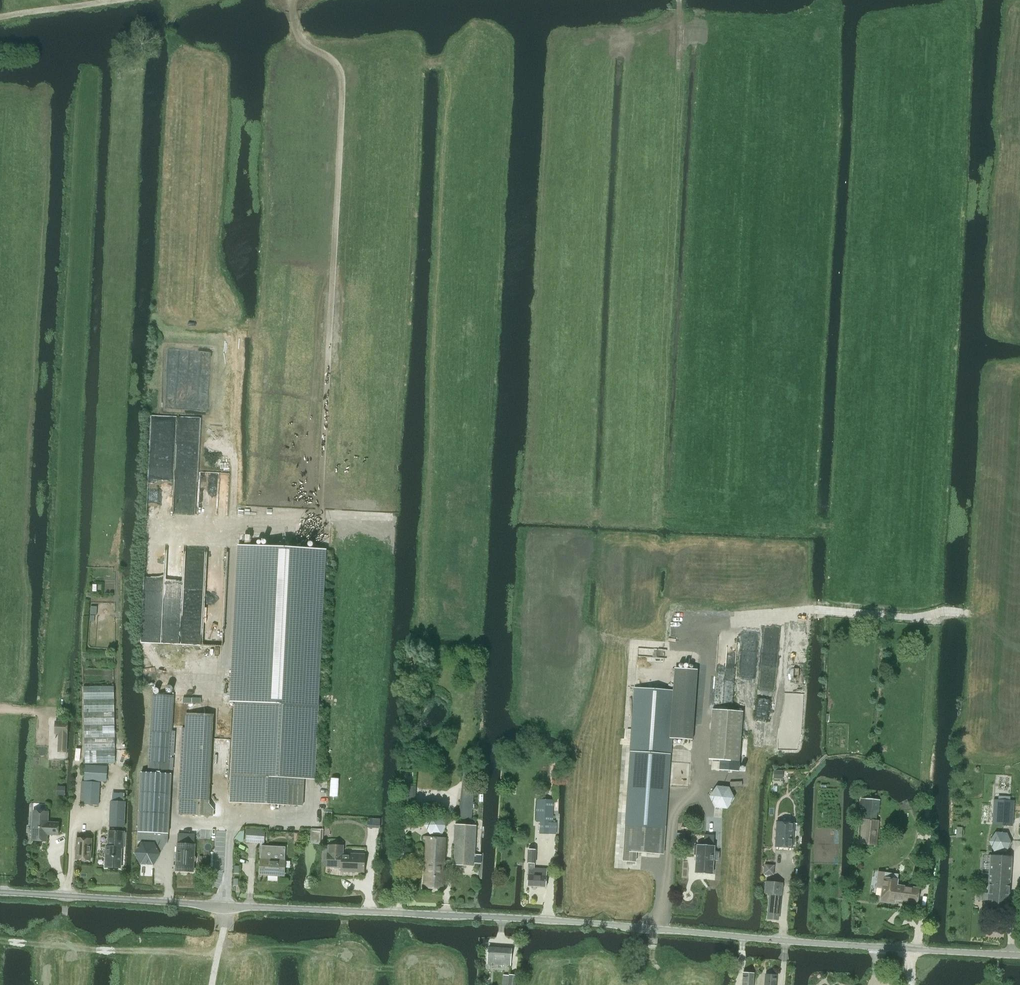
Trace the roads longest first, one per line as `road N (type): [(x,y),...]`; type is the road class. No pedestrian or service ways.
road 1 (track): [(547,976),(553,964),(574,961),(645,982),(658,964),(651,926),(608,888),(621,660),(648,613),(679,0)]
road 2 (unclassified): [(1019,954),(544,919),(0,892)]
road 3 (track): [(928,811),(962,0)]
road 4 (track): [(314,544),(343,74),(298,36),(292,0)]
road 5 (track): [(834,606),(961,612),(1019,651)]

